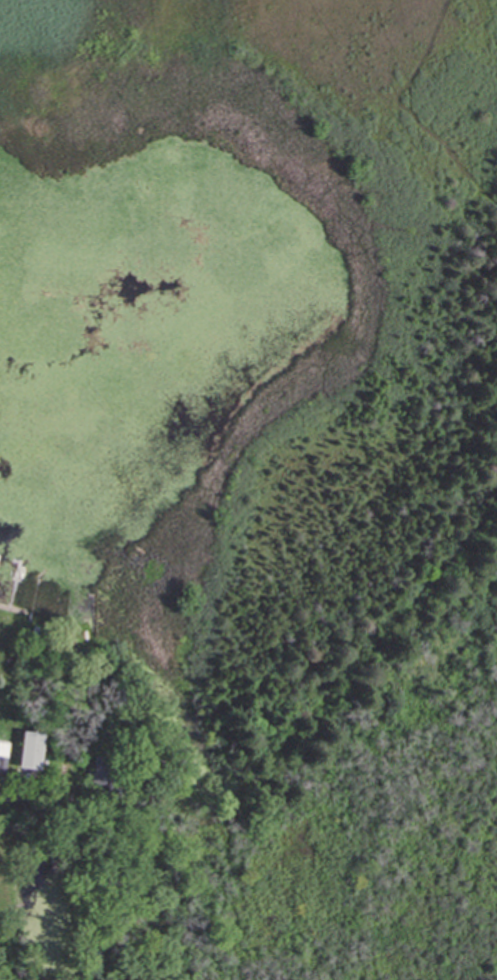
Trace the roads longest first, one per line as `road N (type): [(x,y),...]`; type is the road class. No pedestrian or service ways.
road 1 (residential): [(168,796),(134,807),(0,795)]

